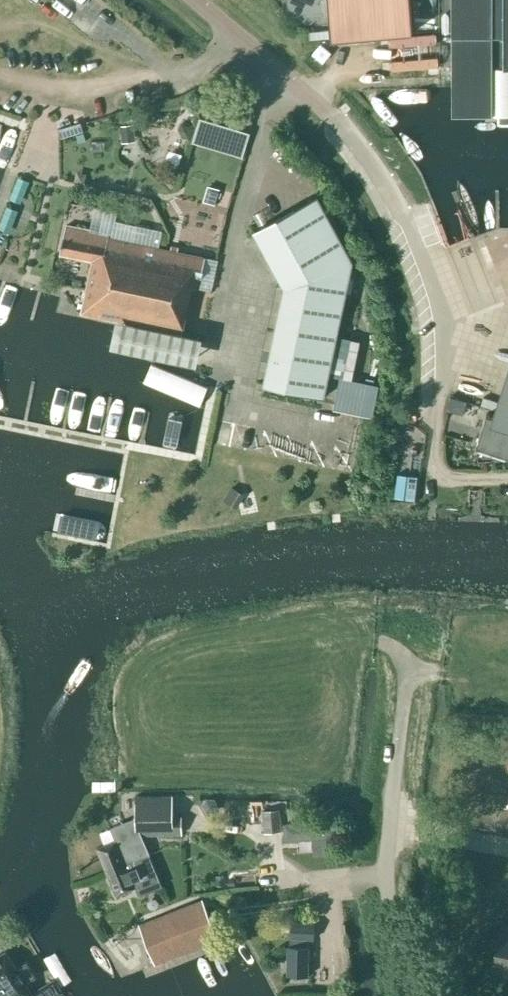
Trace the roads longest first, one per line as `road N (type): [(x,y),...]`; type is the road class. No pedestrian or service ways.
road 1 (unclassified): [(438,408),(430,303),(379,180),(327,110),(195,0)]
road 2 (unclassified): [(404,995),(392,970),(383,877),(405,669),(383,643)]

